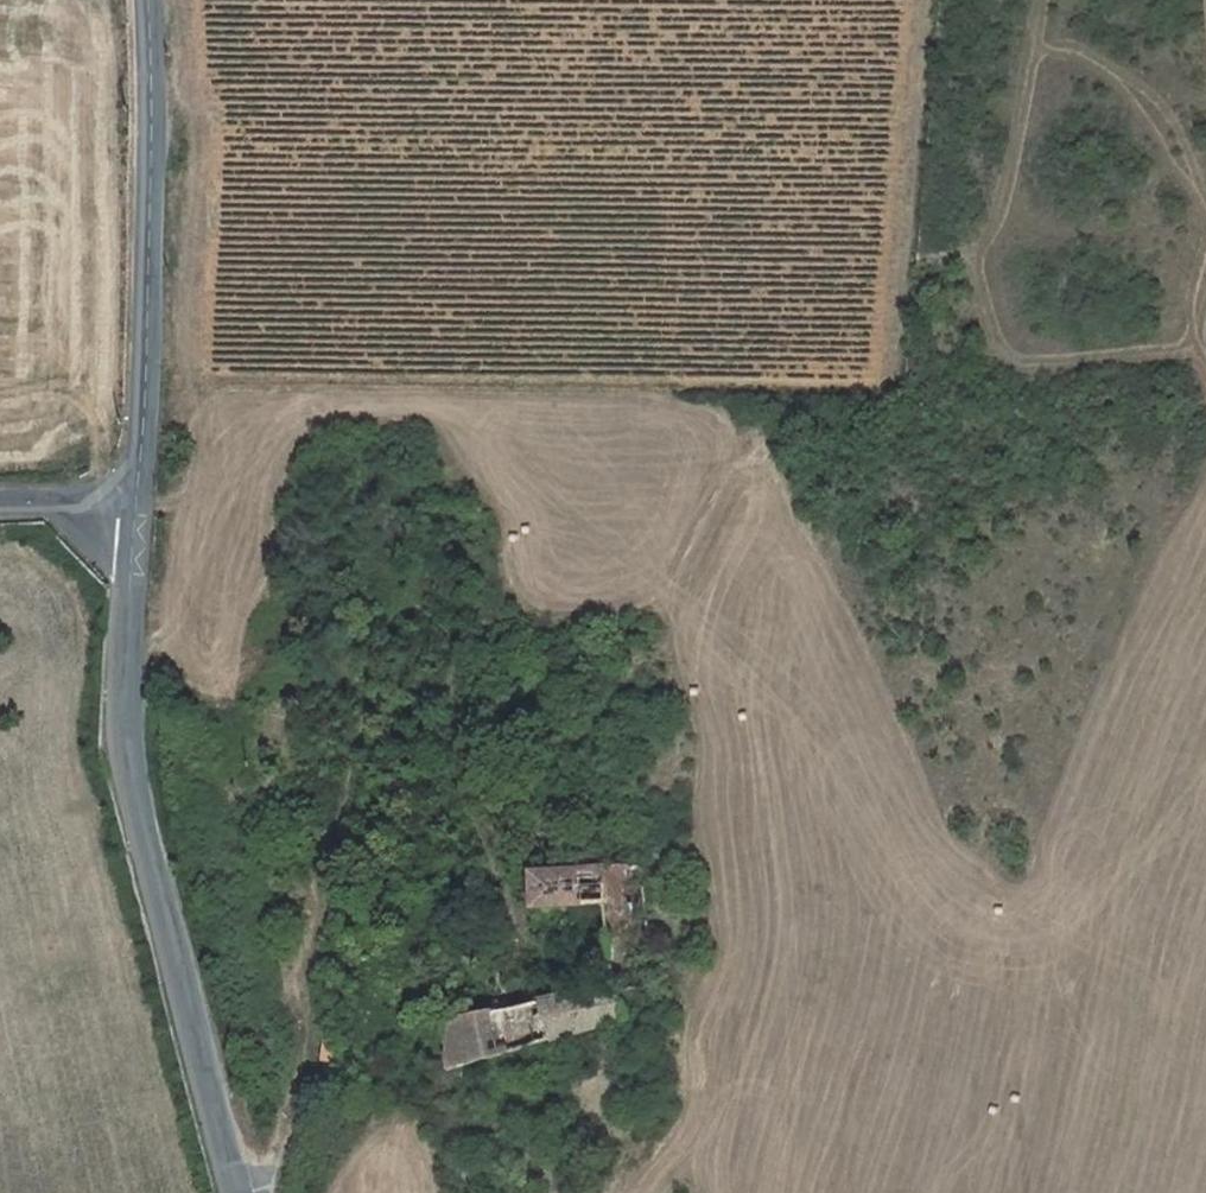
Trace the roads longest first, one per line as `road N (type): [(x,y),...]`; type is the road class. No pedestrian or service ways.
road 1 (tertiary): [(138,508),(128,693),(136,775),(240,1192)]
road 2 (tertiary): [(145,0),(146,330),(138,508)]
road 3 (tertiary): [(138,508),(0,505)]

